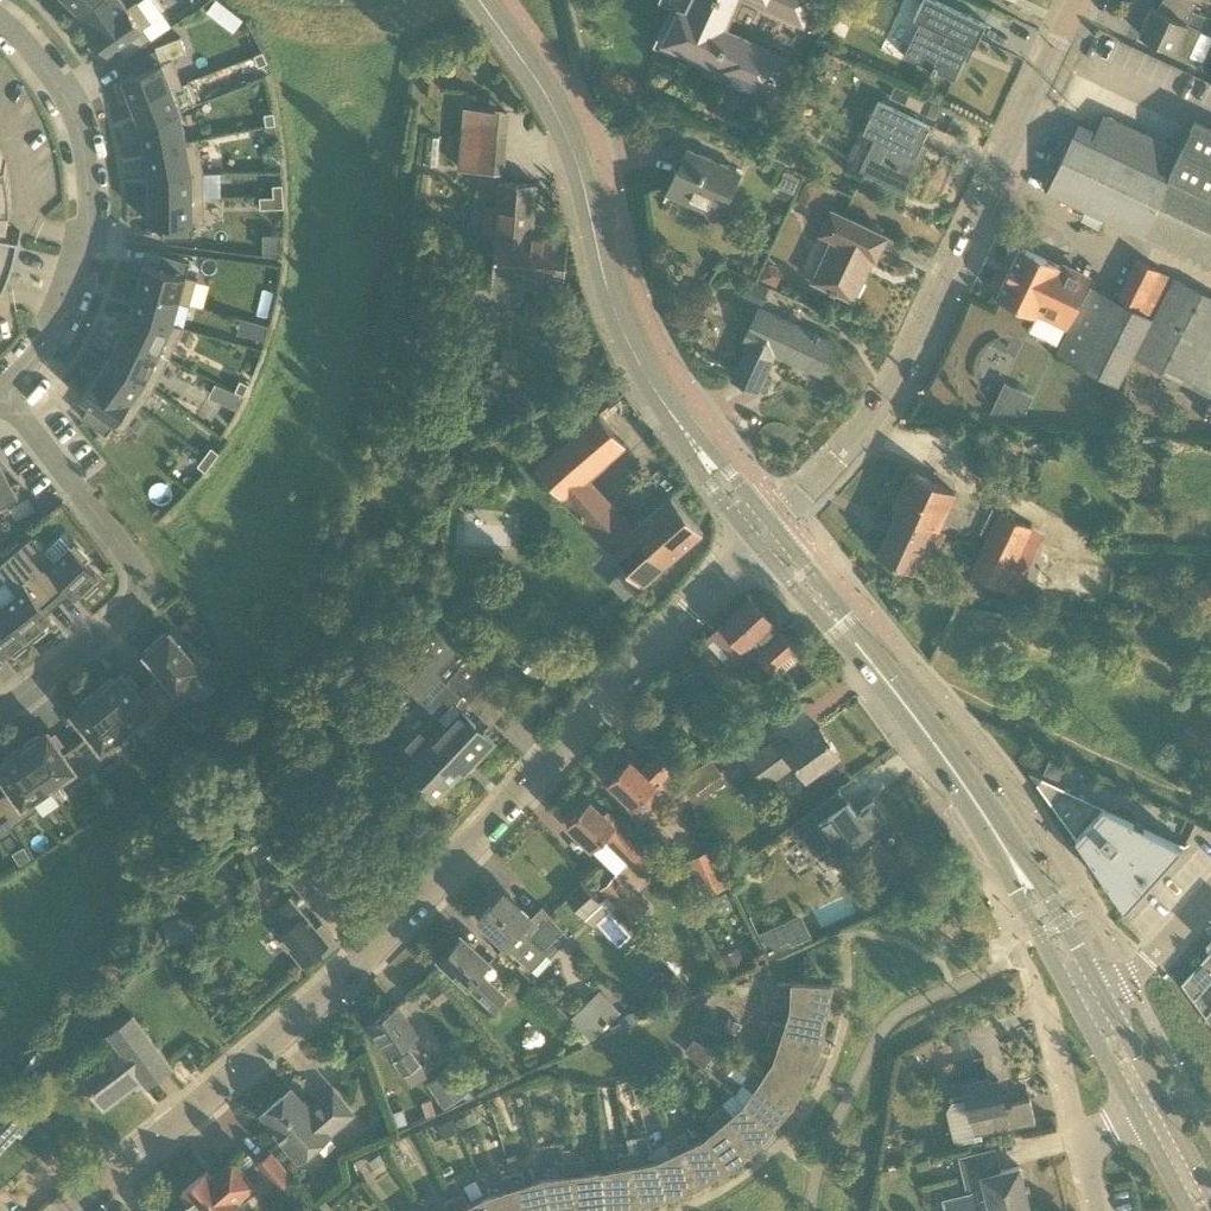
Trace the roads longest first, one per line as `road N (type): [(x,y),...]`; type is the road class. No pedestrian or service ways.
road 1 (residential): [(73,1210),(390,939),(764,532)]
road 2 (residential): [(764,532),(837,466),(899,386),(1085,0)]
road 3 (tertiary): [(764,532),(663,402),(629,343),(573,150),(550,101),(479,0)]
road 4 (tertiary): [(1094,1005),(982,813),(902,701),(764,532)]
road 5 (residential): [(0,400),(136,564),(142,585),(132,608),(0,711)]
road 6 (residential): [(0,388),(38,356),(64,308),(90,211),(73,110),(37,57),(0,24)]
road 7 (residential): [(1094,1005),(1130,984),(1210,896)]
road 8 (residential): [(1084,1145),(1050,1005)]

